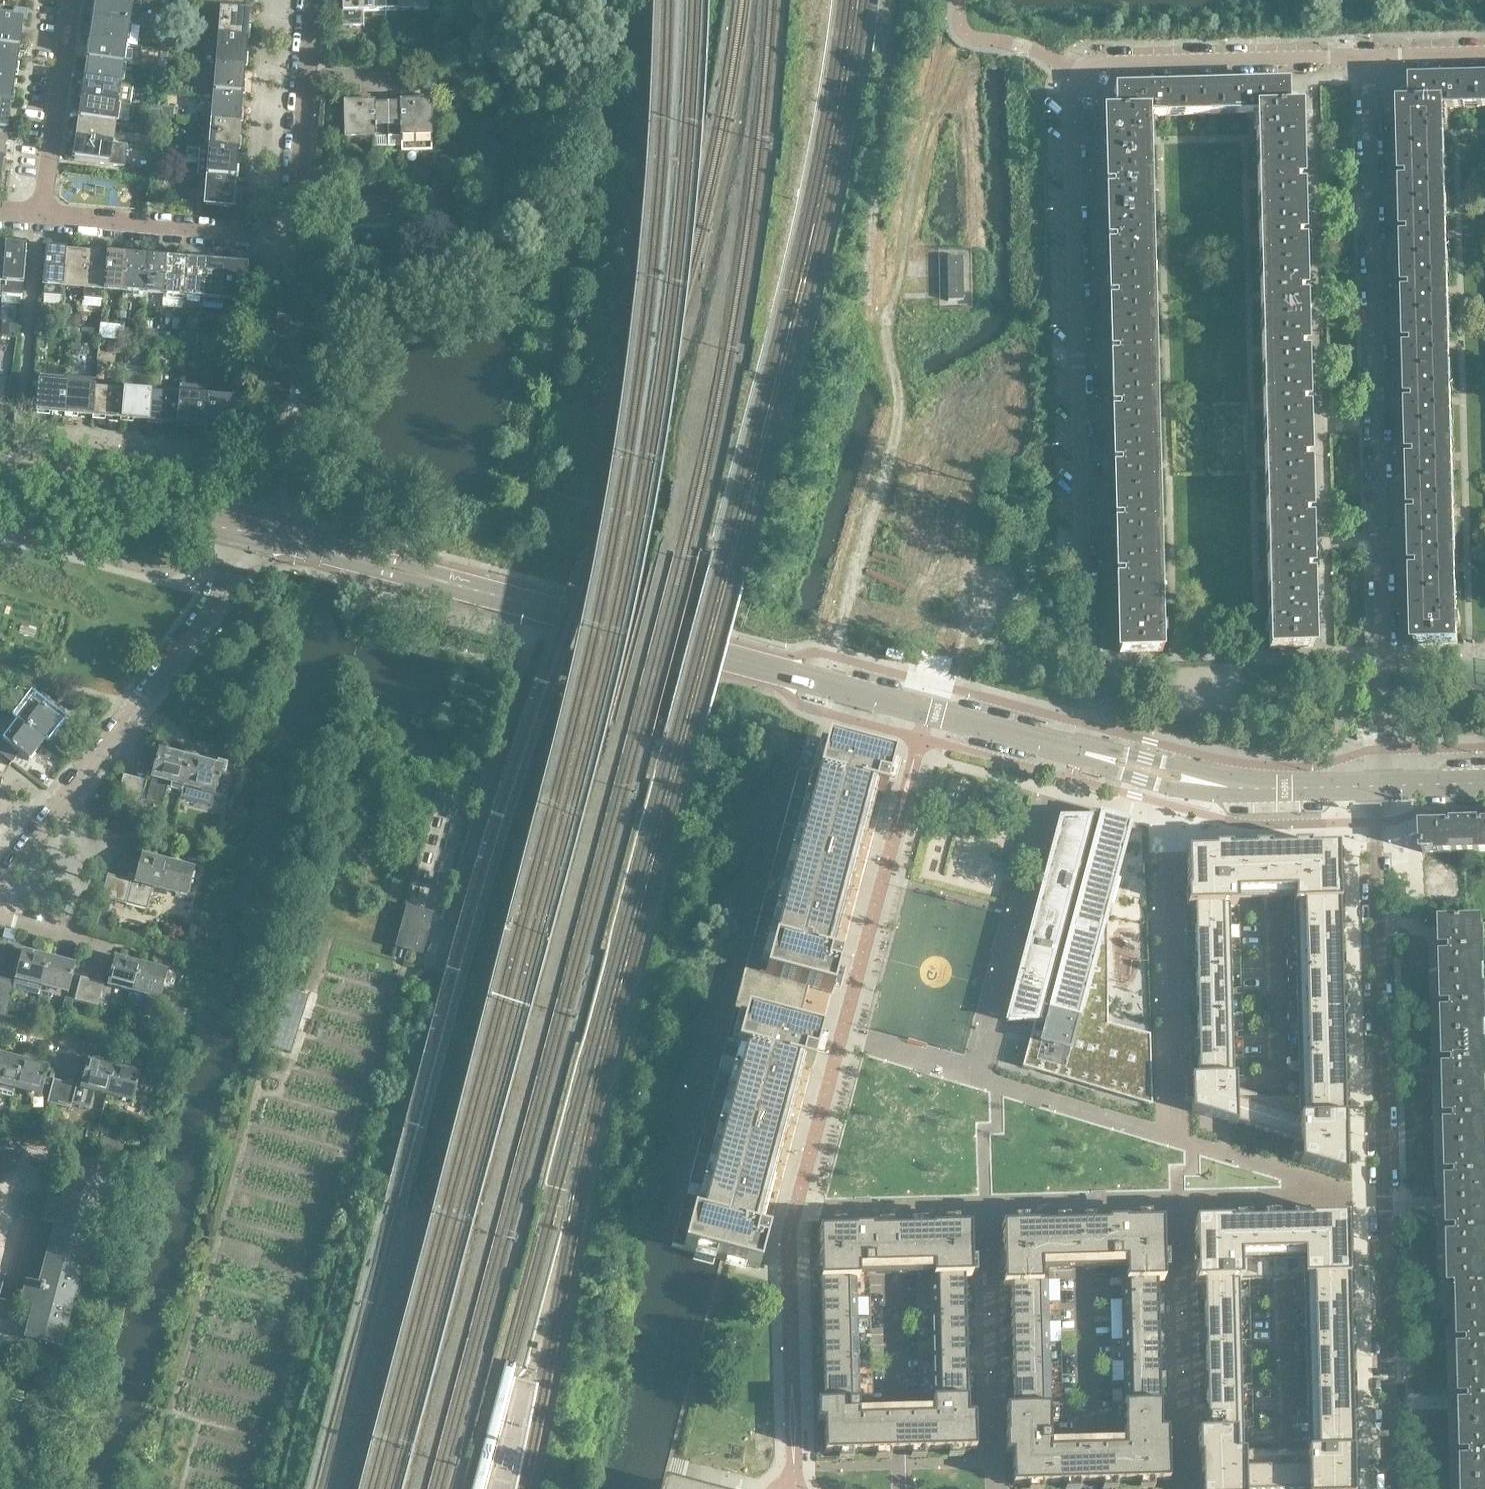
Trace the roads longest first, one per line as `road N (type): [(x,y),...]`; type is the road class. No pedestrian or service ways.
road 1 (residential): [(1078,751),(1091,657),(1070,100),(1076,74),(1101,63),(1366,54)]
road 2 (unclassified): [(1078,751),(265,537)]
road 3 (residential): [(1366,54),(1380,787)]
road 4 (residential): [(1380,787),(1392,1488)]
road 5 (residential): [(265,537),(290,238)]
road 6 (residential): [(290,238),(42,216)]
road 7 (unclassified): [(237,529),(0,467)]
road 8 (residential): [(290,238),(313,0)]
road 9 (residential): [(119,726),(211,597),(237,529)]
road 10 (residential): [(42,216),(71,0)]
road 11 (unclassified): [(1380,787),(1212,784)]
road 12 (residential): [(95,973),(103,943),(0,914)]
road 13 (unclassified): [(1088,754),(1168,787),(1212,784)]
road 14 (unclassified): [(1212,784),(1146,758),(1088,754)]

